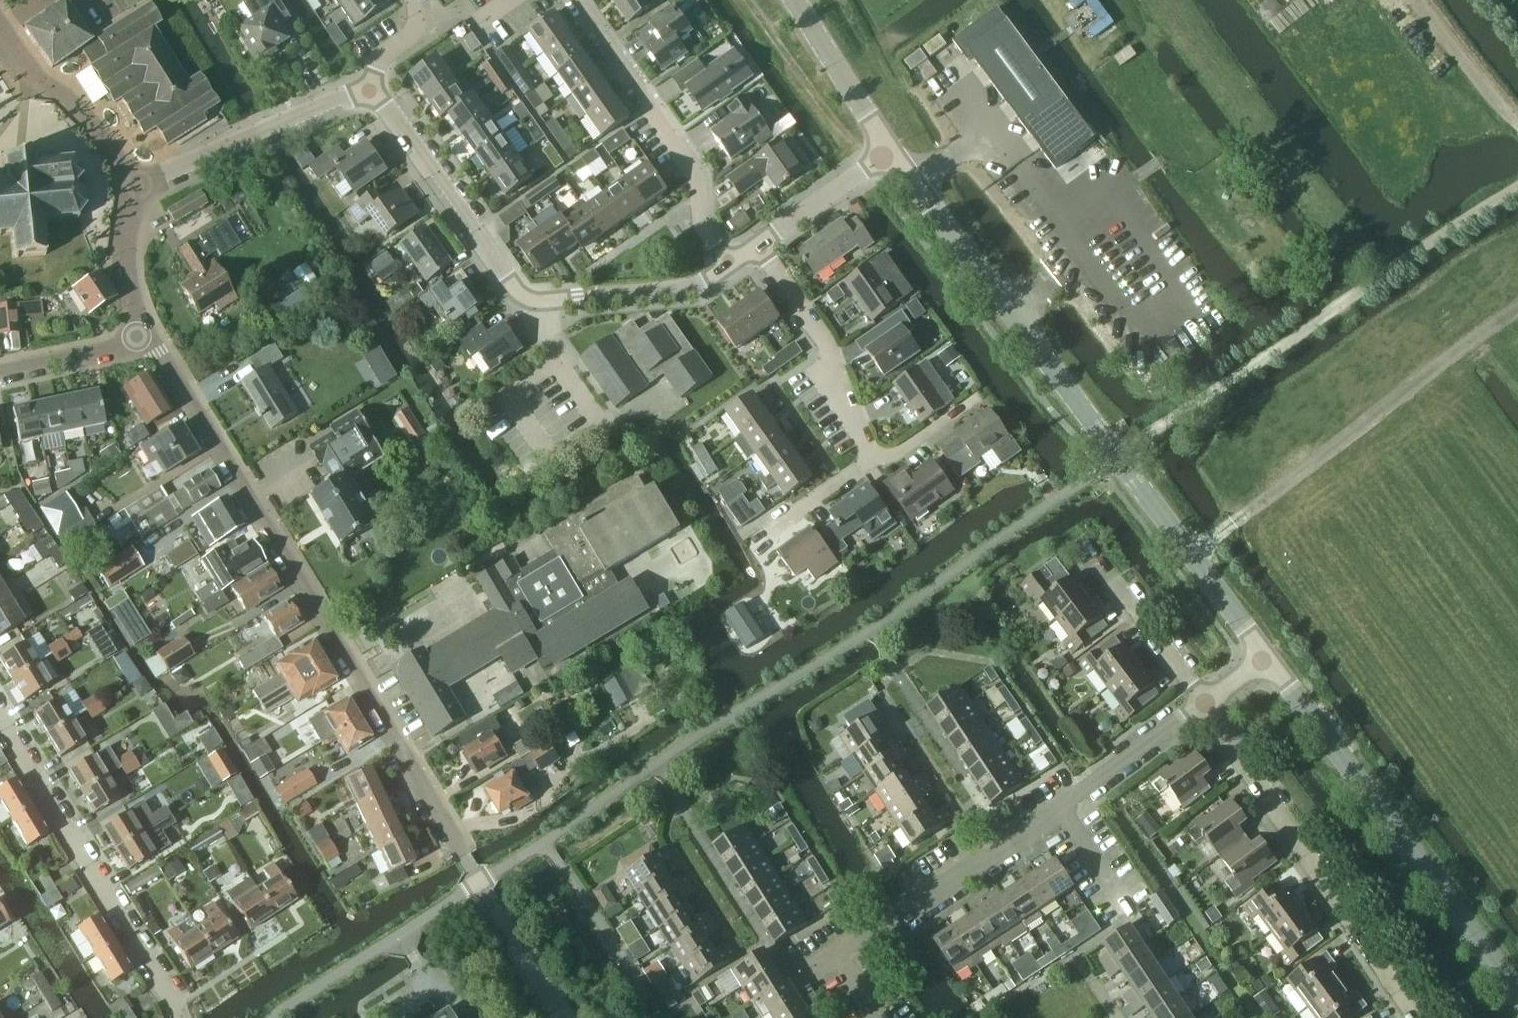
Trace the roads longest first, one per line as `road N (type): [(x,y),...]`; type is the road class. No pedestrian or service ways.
road 1 (residential): [(544,844),(1118,457)]
road 2 (residential): [(482,882),(161,350),(138,336)]
road 3 (track): [(1118,457),(1517,187)]
road 4 (residential): [(367,88),(524,298),(689,291),(729,265)]
road 5 (tertiary): [(1517,996),(1263,658)]
road 6 (tertiary): [(1118,457),(889,151)]
road 7 (residential): [(1412,1017),(1198,704)]
road 8 (residential): [(869,1017),(830,958),(1060,808)]
road 9 (residential): [(180,1017),(0,723)]
road 10 (residential): [(729,265),(698,219),(687,167),(562,0)]
road 11 (residential): [(268,1017),(482,882)]
road 12 (residential): [(871,467),(828,351),(757,246)]
road 13 (residential): [(138,186),(367,88)]
road 14 (tertiary): [(1263,658),(1118,457)]
road 15 (residential): [(138,186),(33,69),(0,20)]
road 16 (residential): [(663,1017),(544,844)]
road 17 (residential): [(1060,808),(1132,917),(1075,955)]
road 18 (residential): [(1198,704),(1082,546)]
road 19 (tertiary): [(889,151),(796,0)]
road 20 (residential): [(1060,808),(1198,704)]
road 21 (residential): [(757,246),(889,151)]
road 22 (residential): [(138,336),(121,223),(138,186)]
road 23 (track): [(1517,116),(1424,0)]
road 24 (residential): [(0,375),(108,352),(138,336)]
road 25 (residential): [(871,467),(979,396)]

